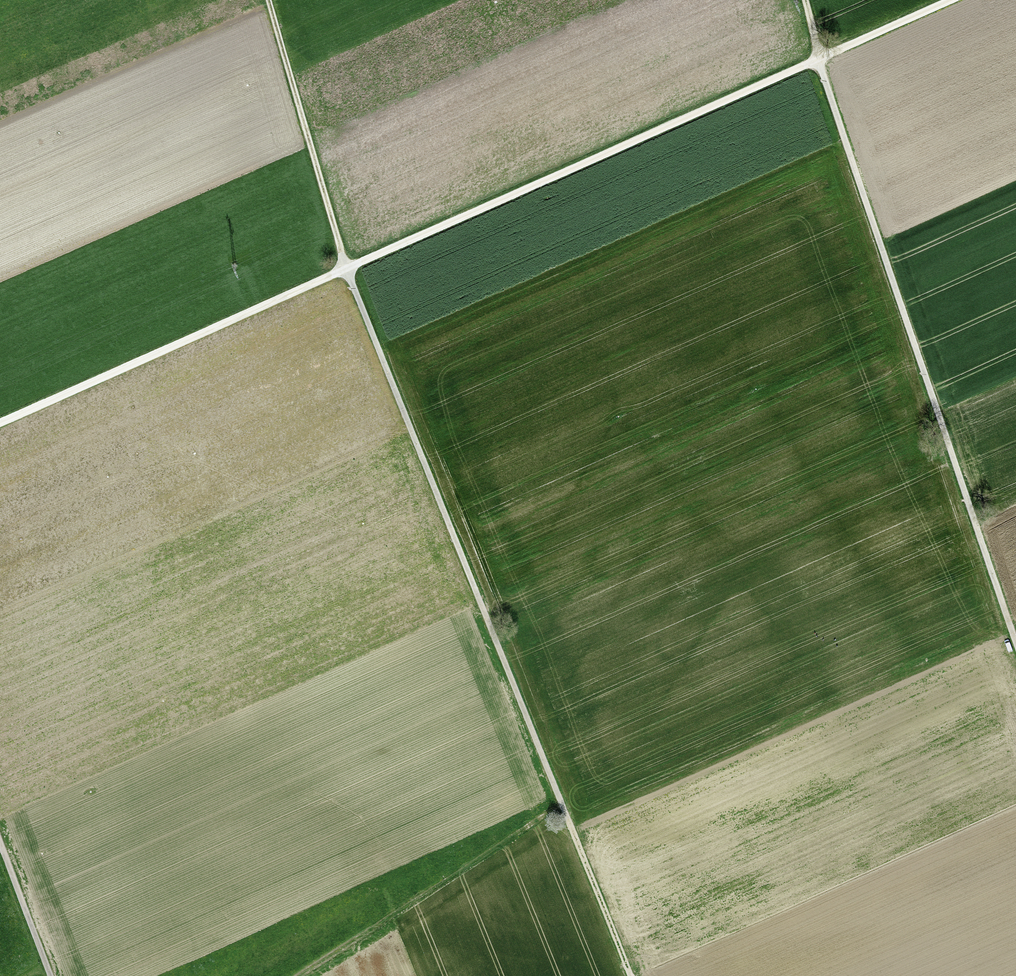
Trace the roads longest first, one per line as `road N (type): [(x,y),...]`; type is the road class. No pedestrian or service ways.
road 1 (track): [(269,0),(346,266),(631,975)]
road 2 (track): [(0,422),(951,0)]
road 3 (track): [(804,0),(1015,639)]
road 4 (track): [(0,845),(50,975)]

